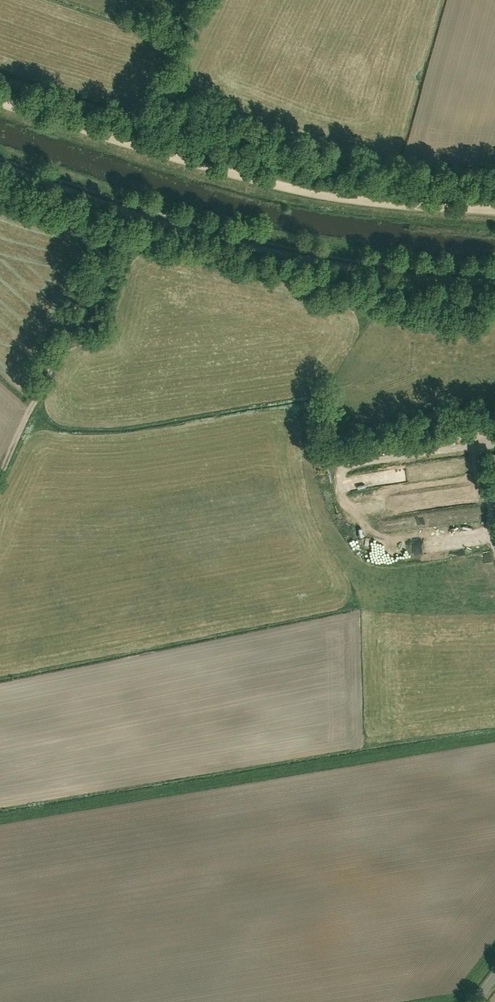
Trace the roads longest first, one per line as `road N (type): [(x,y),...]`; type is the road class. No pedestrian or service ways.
road 1 (track): [(0,100),(249,179),(351,198),(494,208)]
road 2 (track): [(494,280),(328,262),(120,205)]
road 3 (track): [(120,205),(0,470)]
road 4 (track): [(120,205),(0,165)]

